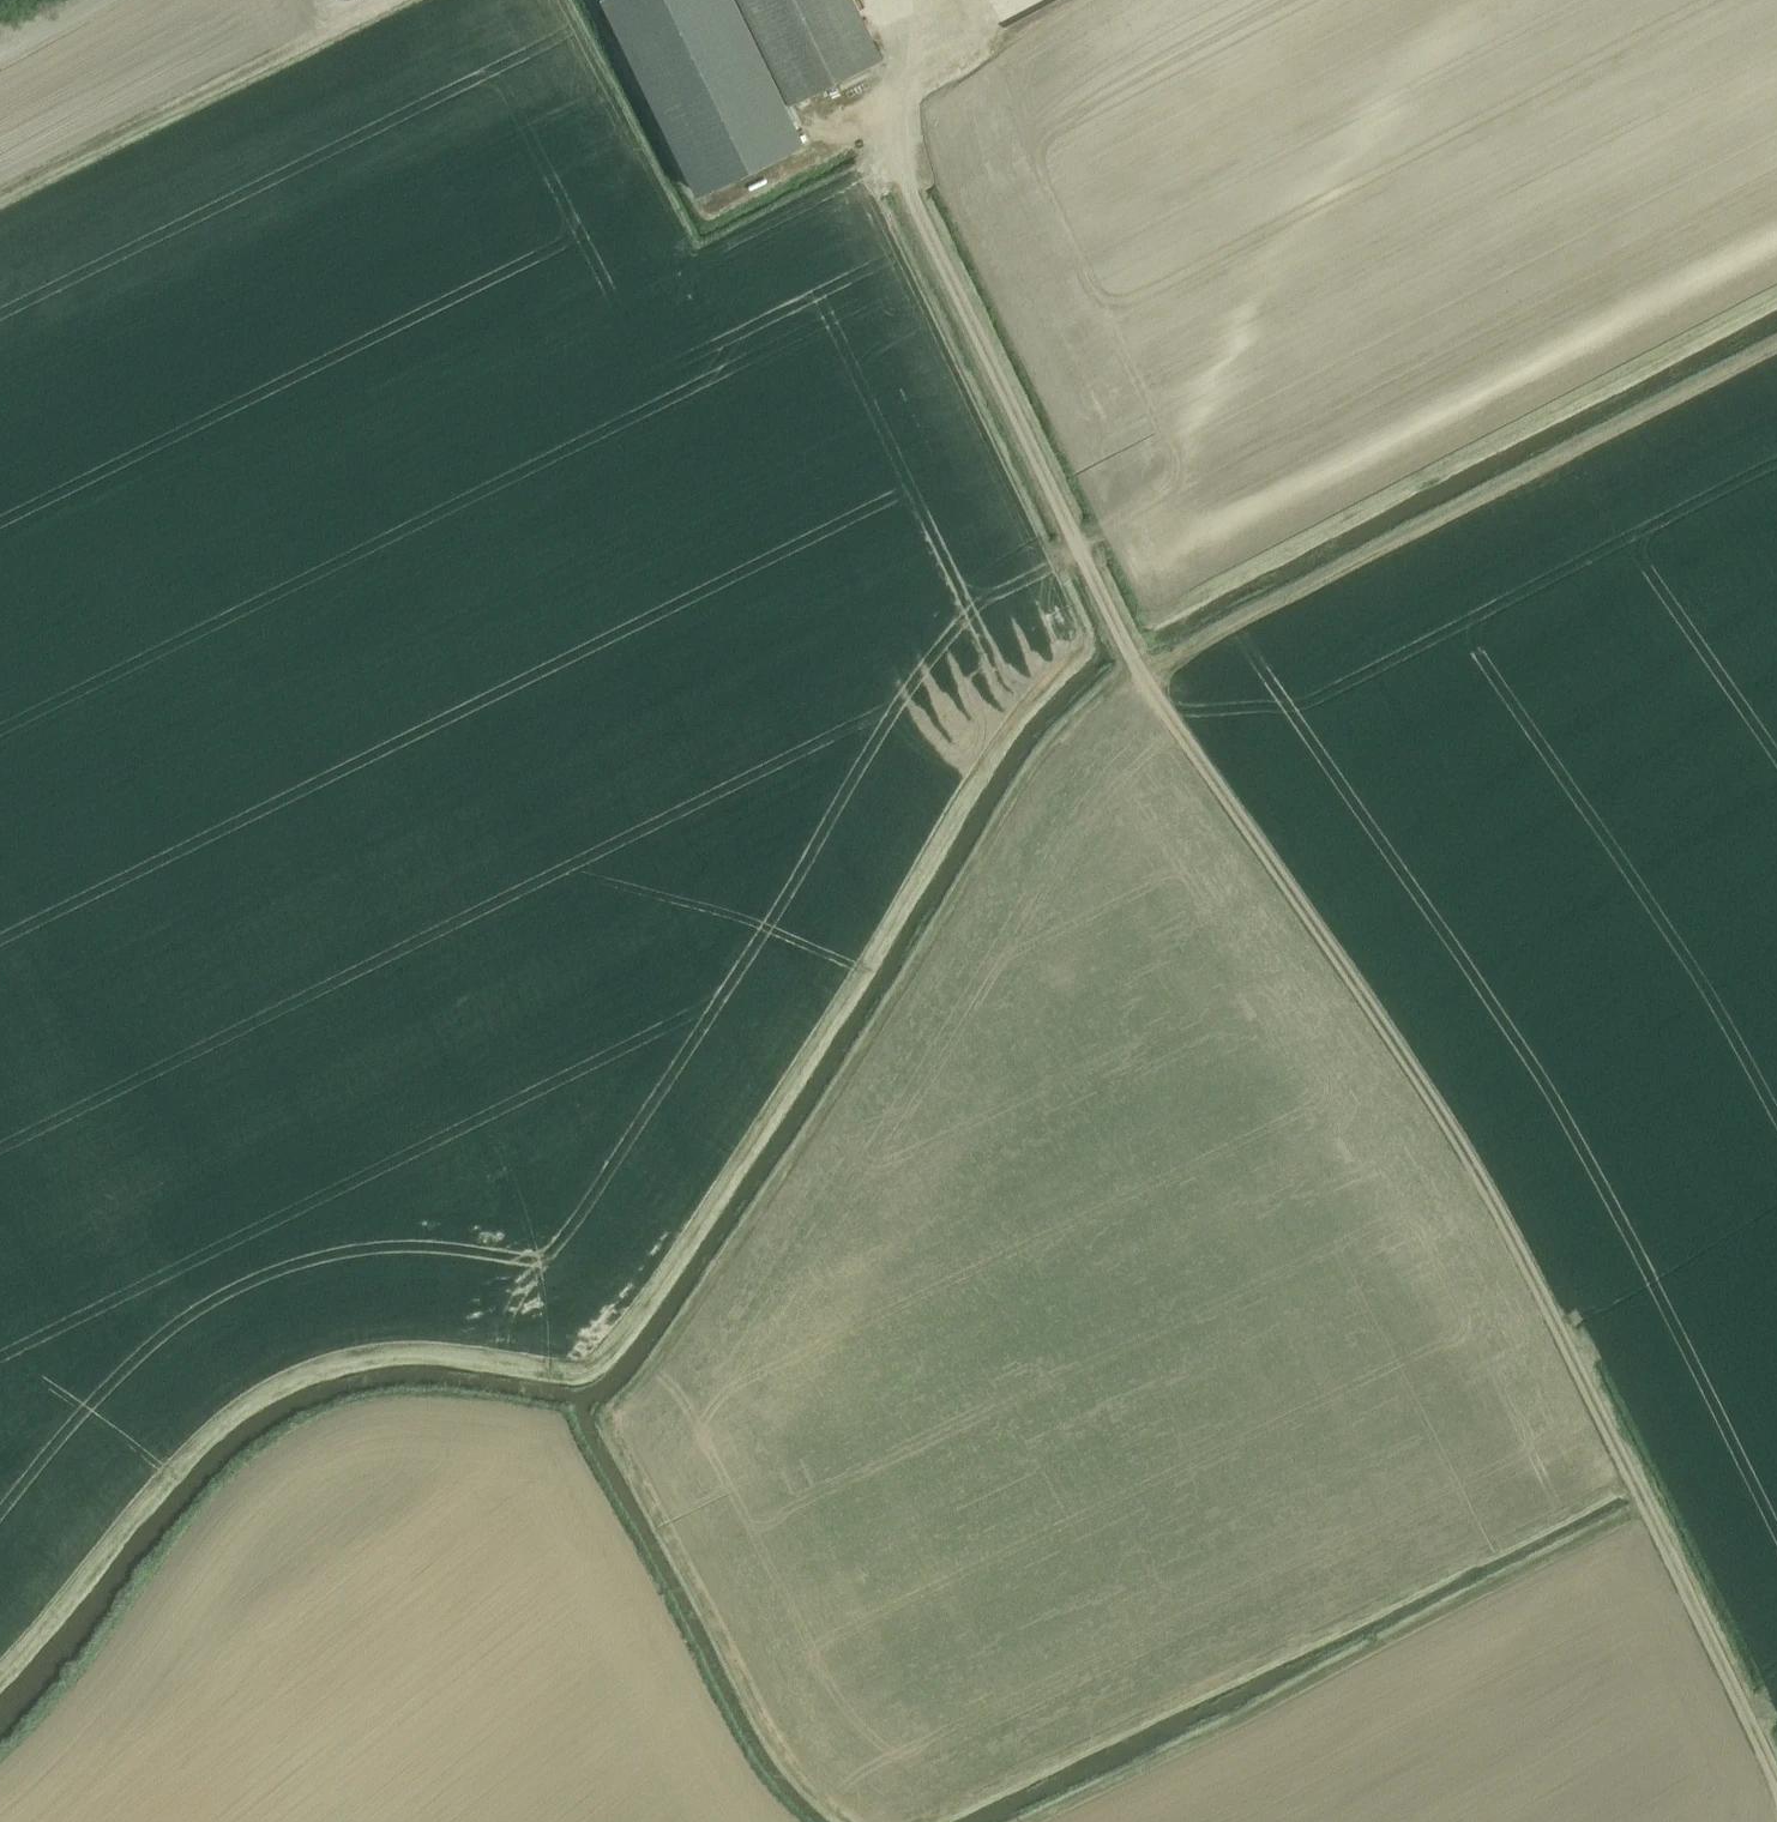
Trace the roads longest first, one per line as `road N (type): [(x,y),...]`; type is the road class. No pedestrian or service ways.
road 1 (track): [(1776,1776),(1475,1151),(1131,652),(1073,538),(904,181),(897,0)]

